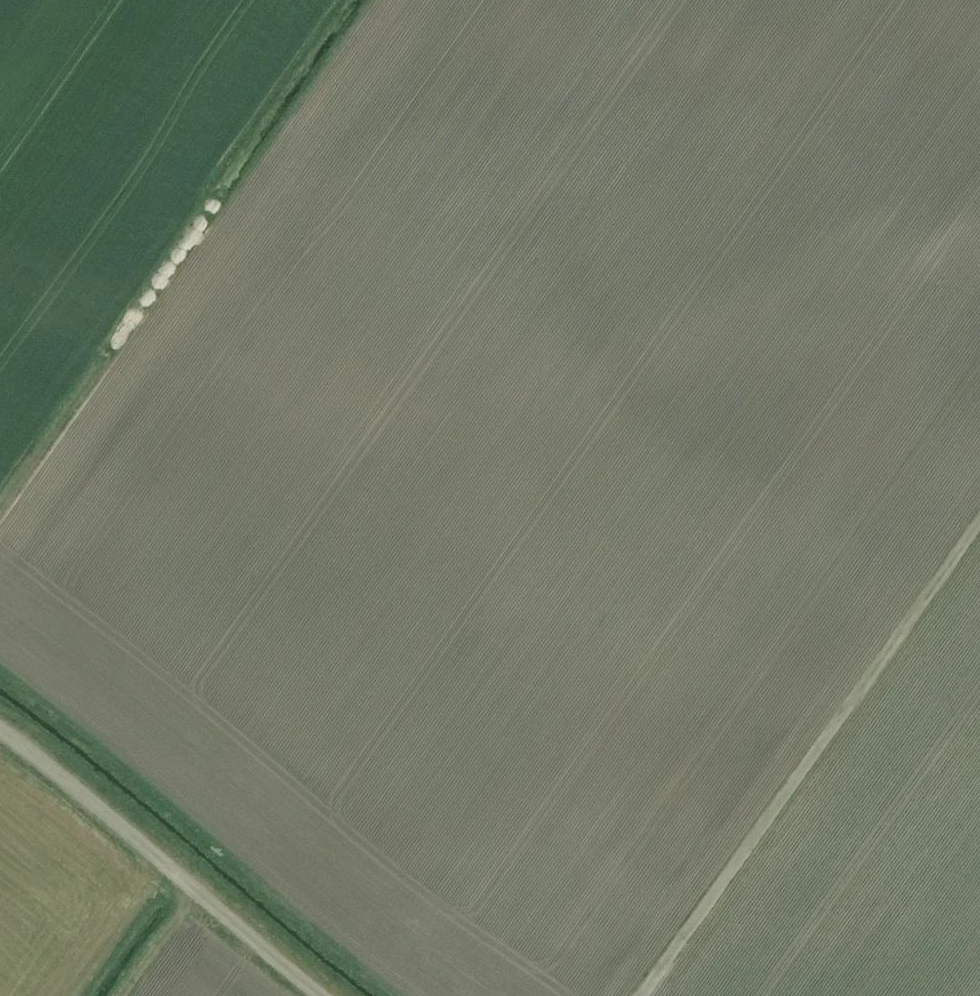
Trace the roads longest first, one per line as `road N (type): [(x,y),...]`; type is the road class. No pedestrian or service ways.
road 1 (track): [(641,995),(979,522)]
road 2 (unclassified): [(319,995),(0,731)]

